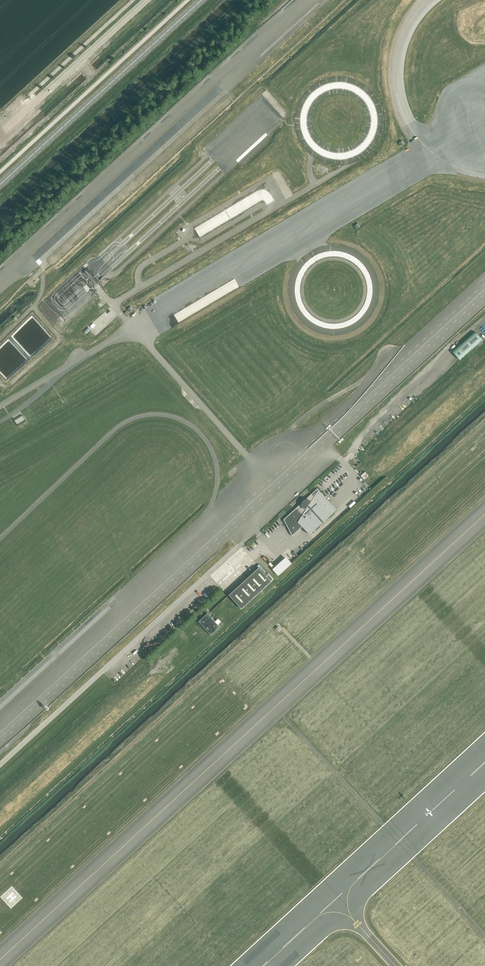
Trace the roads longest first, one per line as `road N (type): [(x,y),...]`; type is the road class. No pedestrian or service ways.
road 1 (secondary): [(0,184),(201,0)]
road 2 (unclassified): [(21,118),(148,0)]

